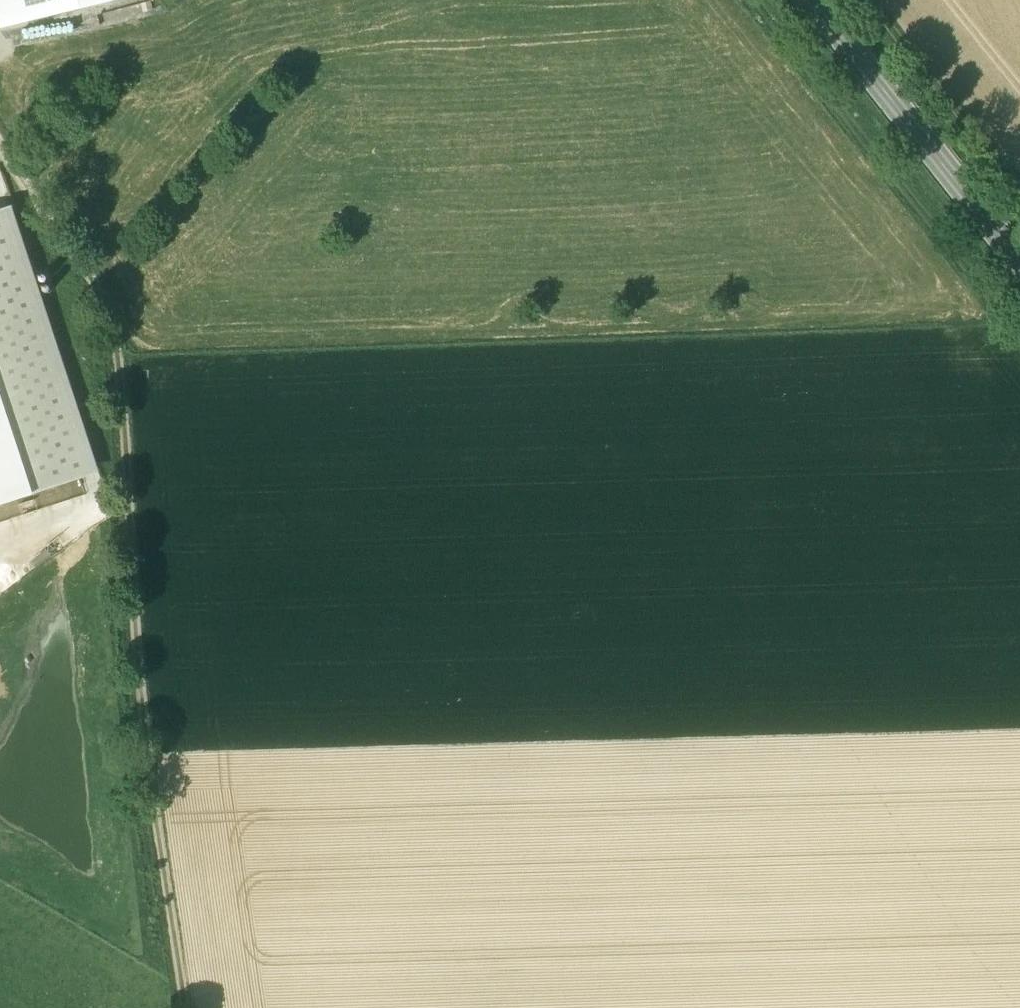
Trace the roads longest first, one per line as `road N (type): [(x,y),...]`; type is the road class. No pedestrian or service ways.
road 1 (track): [(0,137),(97,276),(119,330),(139,667),(185,1007)]
road 2 (track): [(1019,340),(746,0)]
road 3 (secondary): [(1019,262),(806,0)]
road 4 (track): [(884,0),(1019,168)]

